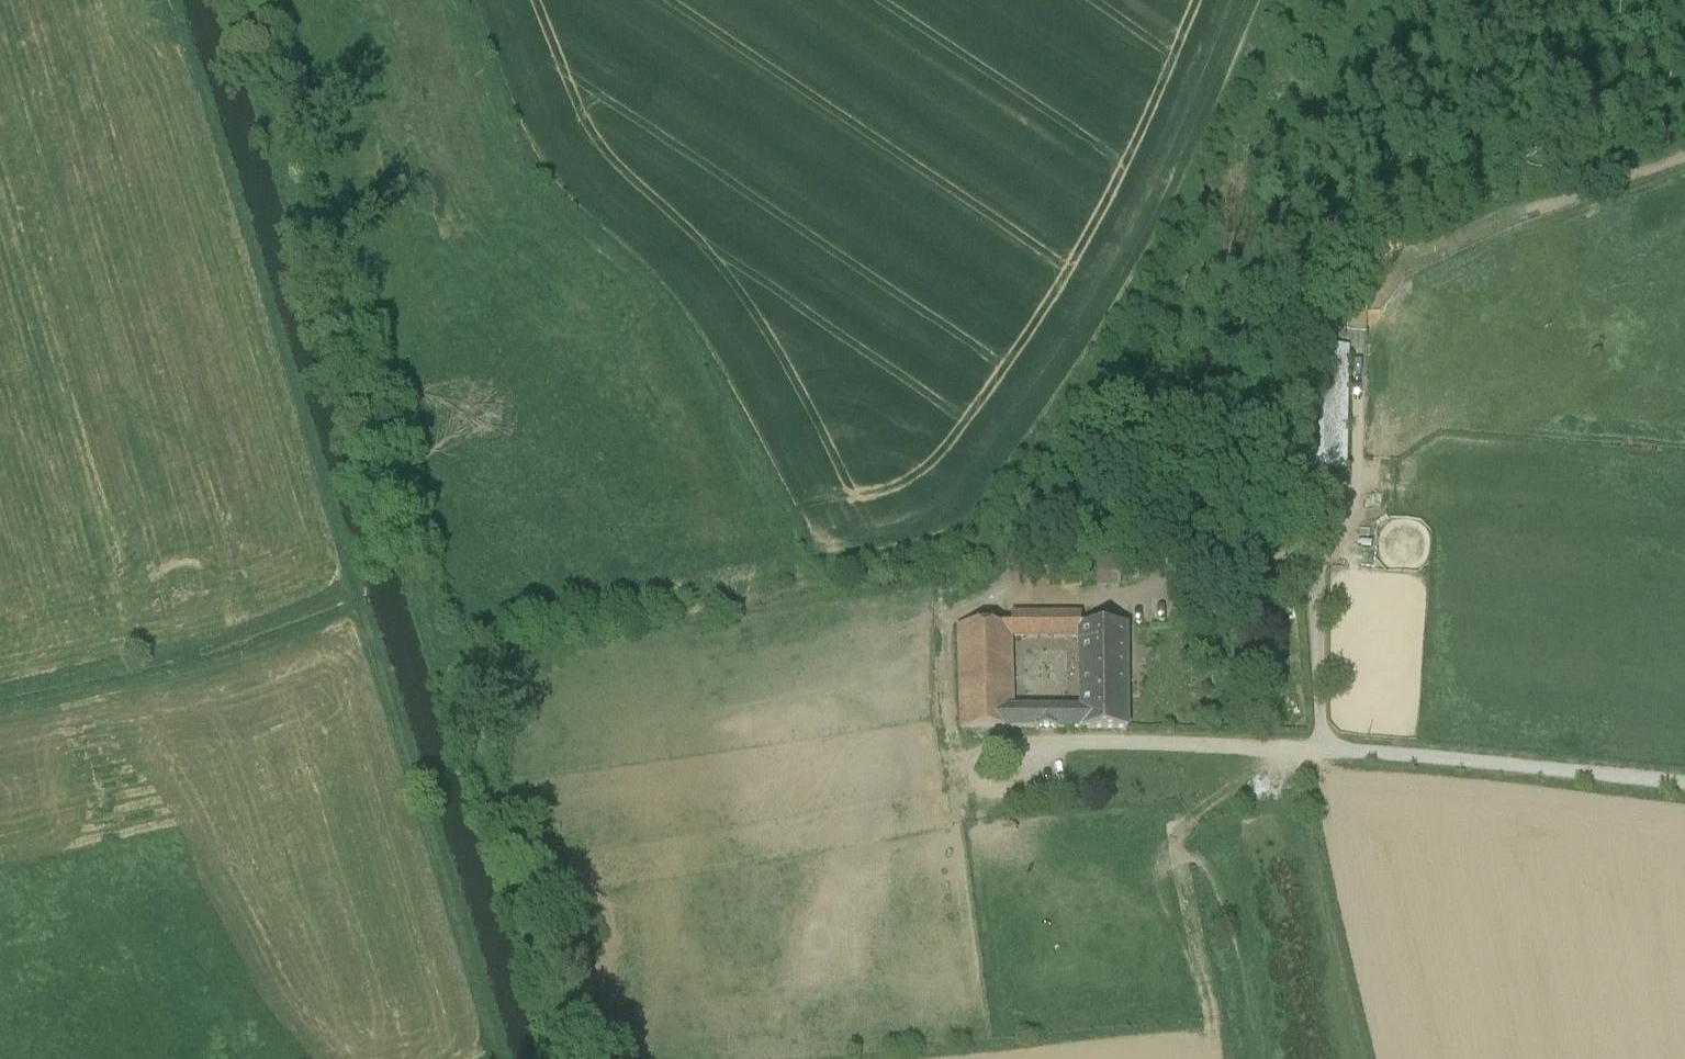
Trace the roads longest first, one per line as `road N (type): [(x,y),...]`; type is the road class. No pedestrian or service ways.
road 1 (track): [(1319,490),(1323,752)]

